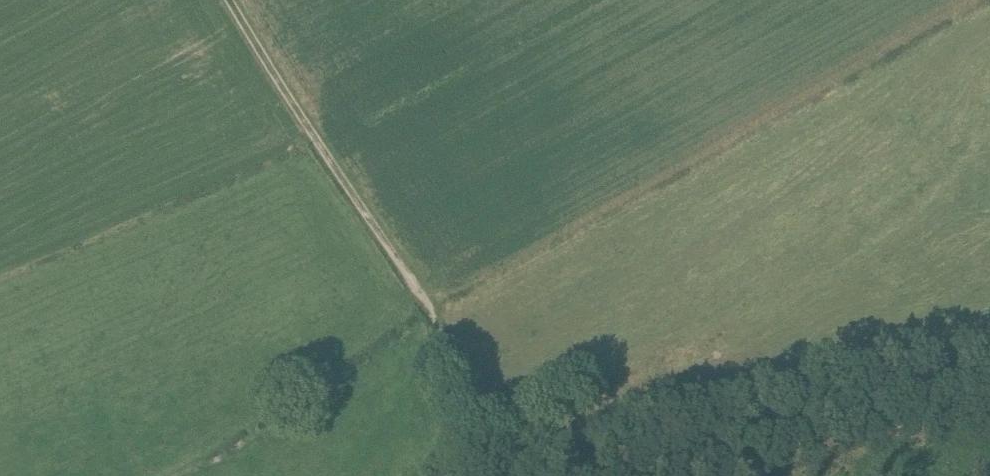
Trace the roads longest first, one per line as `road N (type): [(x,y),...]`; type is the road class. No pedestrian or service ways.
road 1 (track): [(231,0),(429,303),(451,348),(480,475)]
road 2 (track): [(546,475),(597,454),(896,376),(989,373)]

